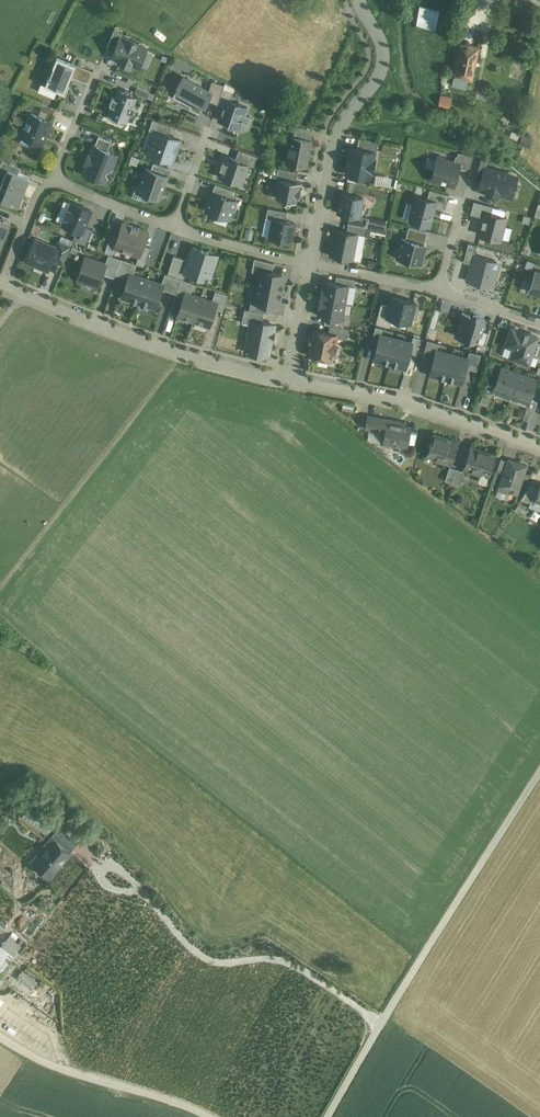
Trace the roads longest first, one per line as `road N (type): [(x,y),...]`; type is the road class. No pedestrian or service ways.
road 1 (residential): [(1,288),(180,355),(288,381)]
road 2 (residential): [(359,0),(384,60),(335,142),(311,263)]
road 3 (residential): [(288,381),(399,403),(539,451)]
road 4 (track): [(219,1116),(49,1060),(0,1030)]
road 5 (residential): [(311,263),(440,290),(539,322)]
road 6 (residential): [(175,227),(311,263)]
road 7 (residential): [(1,288),(44,191),(62,183)]
road 8 (residential): [(62,183),(175,227)]
road 9 (residential): [(311,263),(288,381)]

